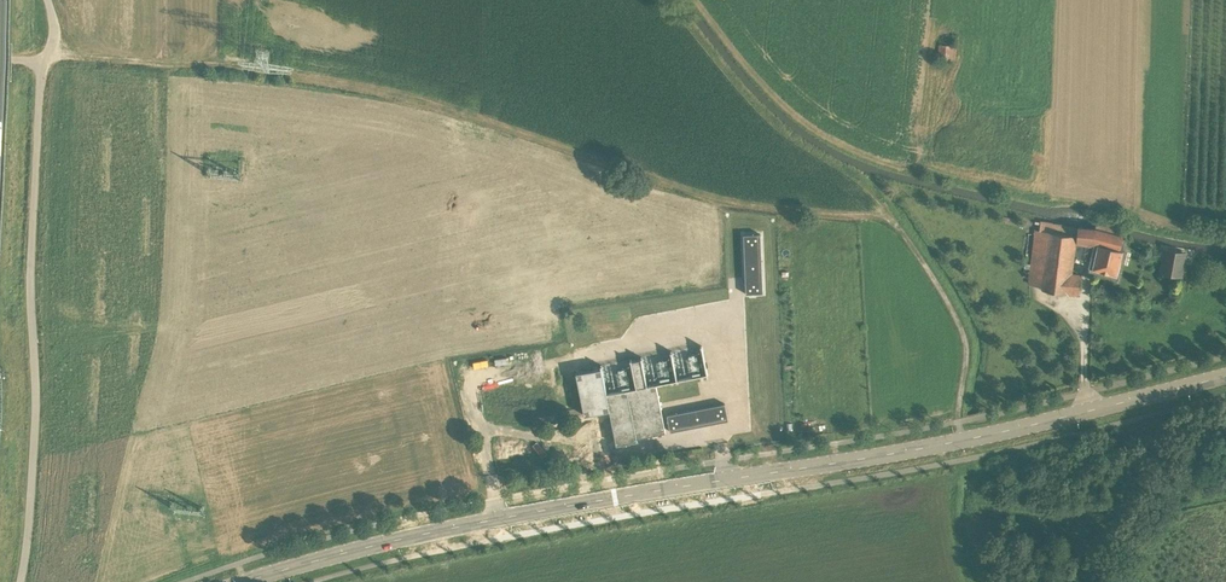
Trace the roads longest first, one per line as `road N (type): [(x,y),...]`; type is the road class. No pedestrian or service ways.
road 1 (track): [(961,442),(960,326),(902,233),(874,219),(722,207),(527,133),(360,88),(55,58)]
road 2 (tertiary): [(250,581),(402,539),(961,442),(1225,378)]
road 3 (unclassified): [(122,551),(156,0)]
road 4 (track): [(20,581),(35,412),(37,142),(43,61),(55,58)]

